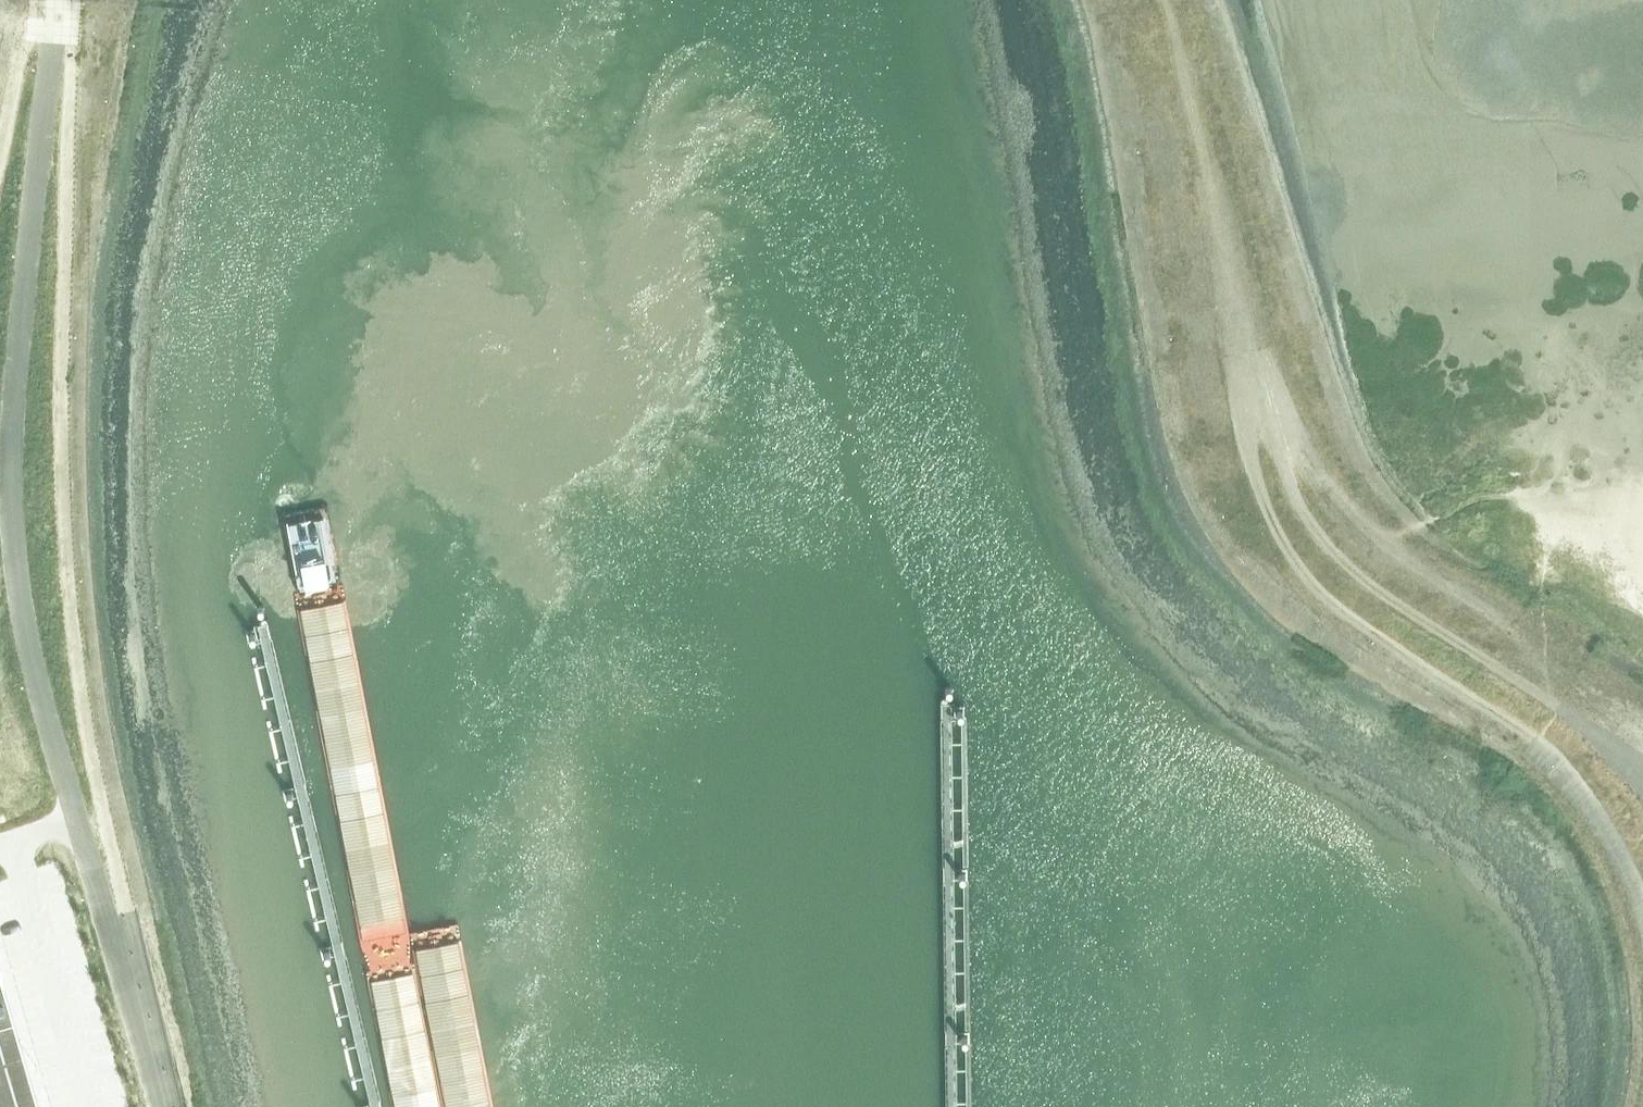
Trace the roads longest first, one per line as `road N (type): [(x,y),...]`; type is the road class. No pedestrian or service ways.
road 1 (unclassified): [(159,1106),(68,800),(17,596),(15,439),(26,267),(61,0)]

